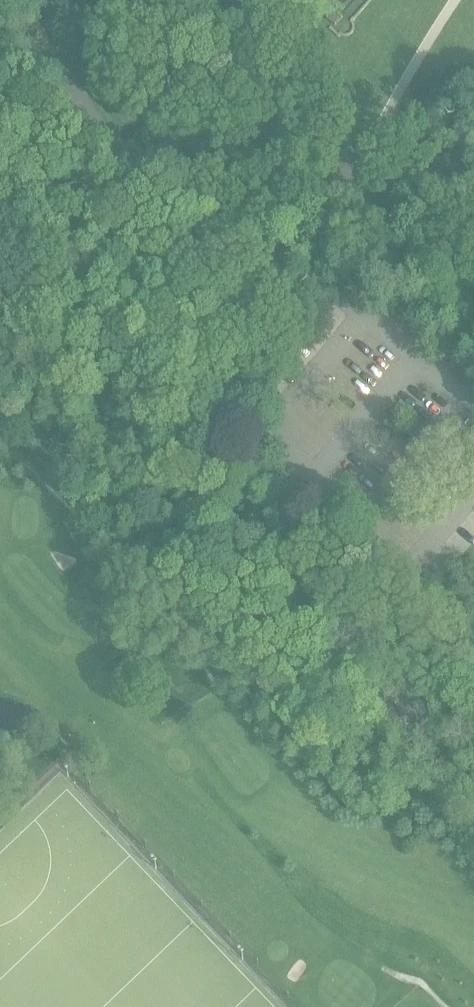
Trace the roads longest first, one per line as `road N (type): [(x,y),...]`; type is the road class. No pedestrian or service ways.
road 1 (unclassified): [(473,231),(445,186),(418,179),(248,177),(182,166),(103,120),(72,86),(40,0)]
road 2 (track): [(0,245),(126,360),(191,494),(324,610)]
road 3 (track): [(473,784),(419,702),(344,618),(324,610)]

